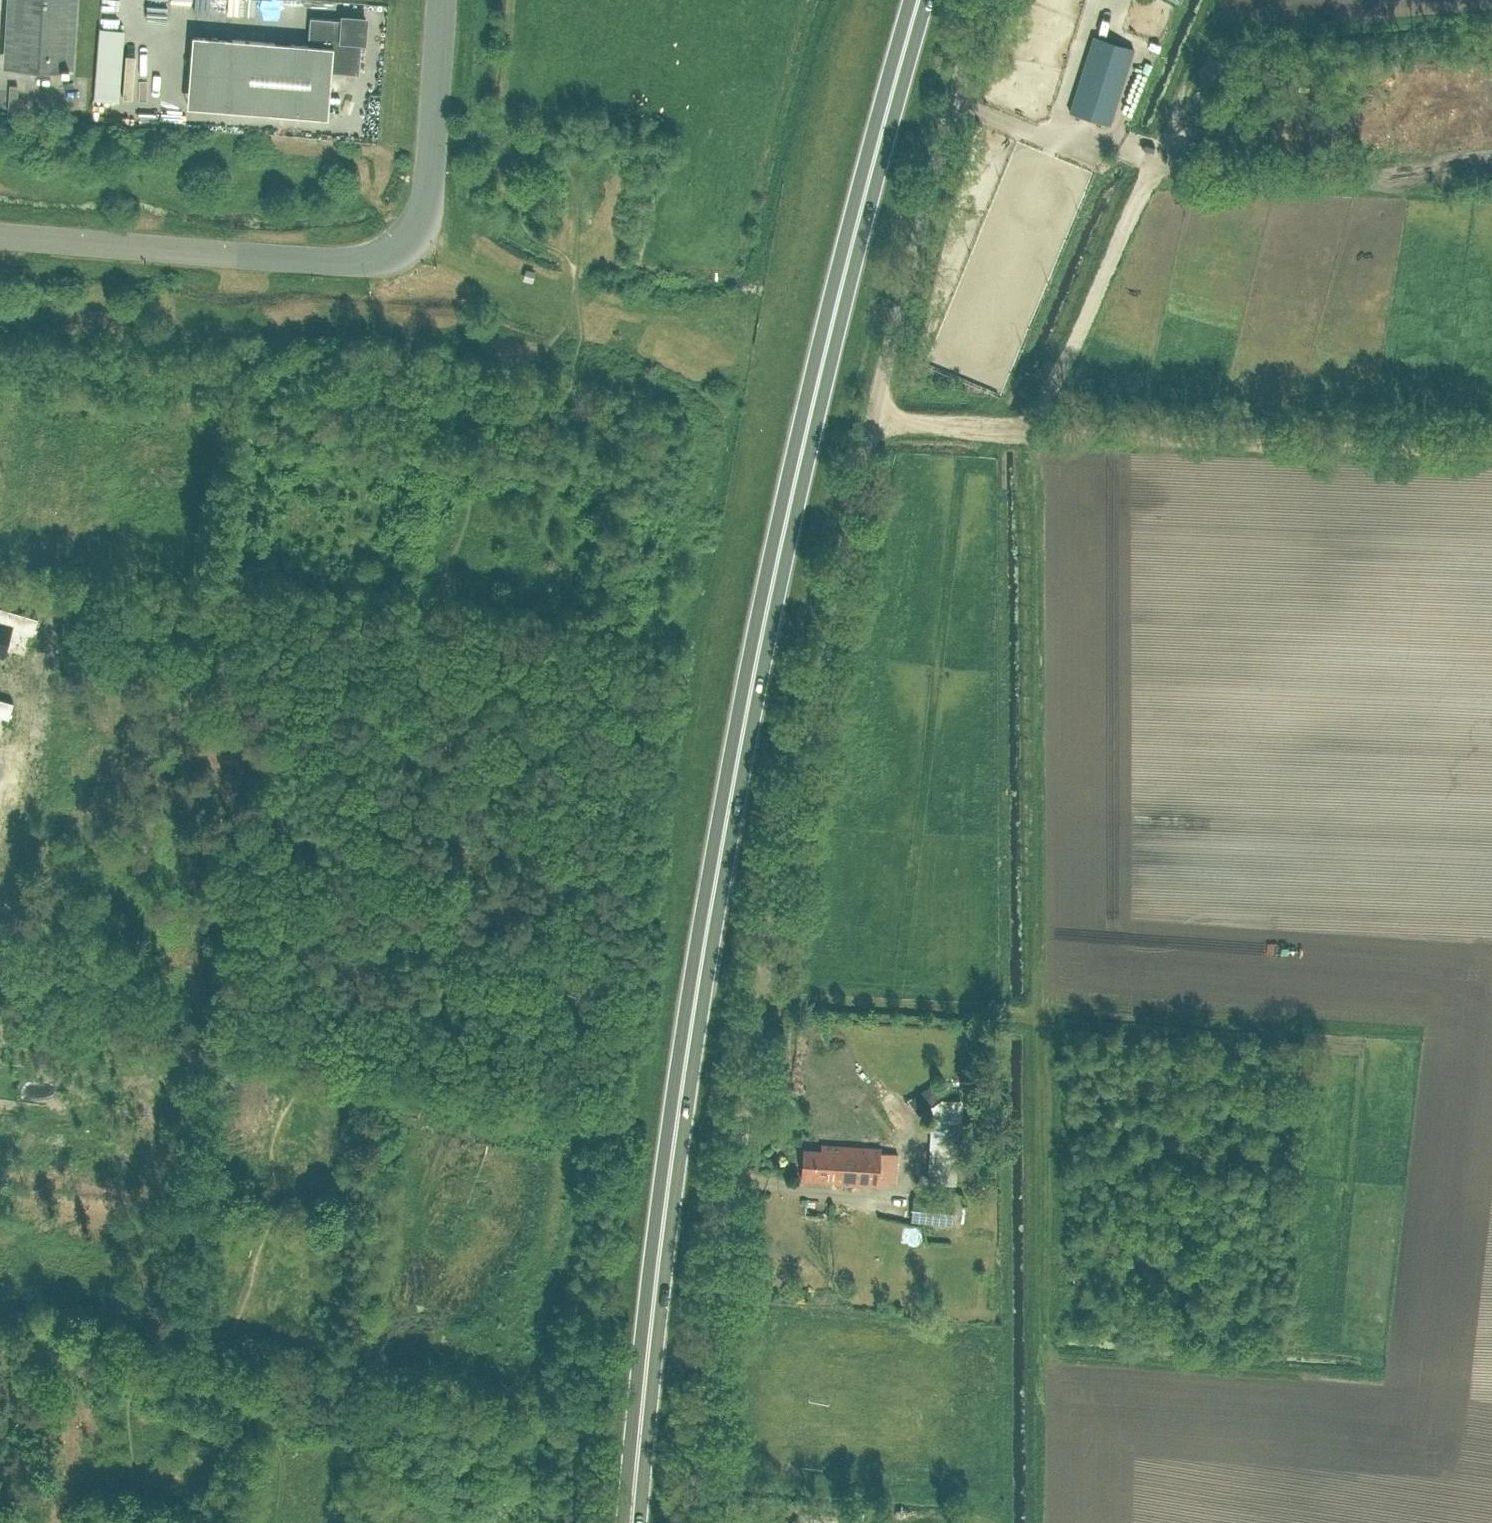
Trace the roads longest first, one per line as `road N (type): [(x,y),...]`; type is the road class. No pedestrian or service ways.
road 1 (trunk): [(630,1522),(688,1052),(750,686),(817,380),(918,0)]
road 2 (unclassified): [(698,1522),(739,1123),(819,656),(981,0)]
road 3 (tertiary): [(0,233),(331,260),(403,245),(418,228),(429,192),(441,0)]
road 4 (track): [(1491,446),(872,421)]
road 5 (track): [(1491,181),(1384,189),(1207,180),(1179,176),(1060,125)]
road 6 (track): [(1031,1012),(759,997)]

